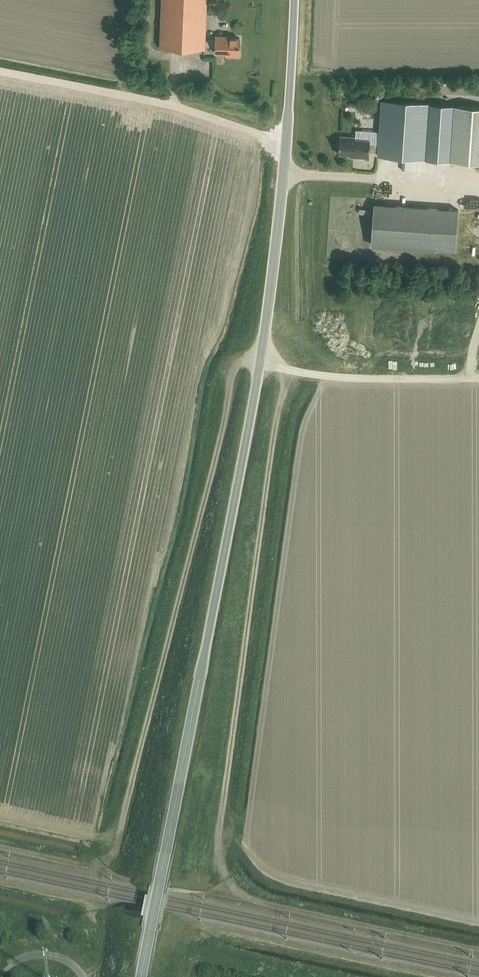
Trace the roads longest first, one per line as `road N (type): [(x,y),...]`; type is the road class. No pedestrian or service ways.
road 1 (track): [(478,950),(255,900),(233,886),(218,860),(282,390),(278,371),(260,360),(242,363),(231,380),(117,845),(93,866),(0,847)]
road 2 (unclassified): [(141,976),(260,360),(284,176),(292,0)]
road 3 (track): [(430,976),(213,932),(198,941),(189,976)]
road 4 (track): [(171,102),(0,67)]

